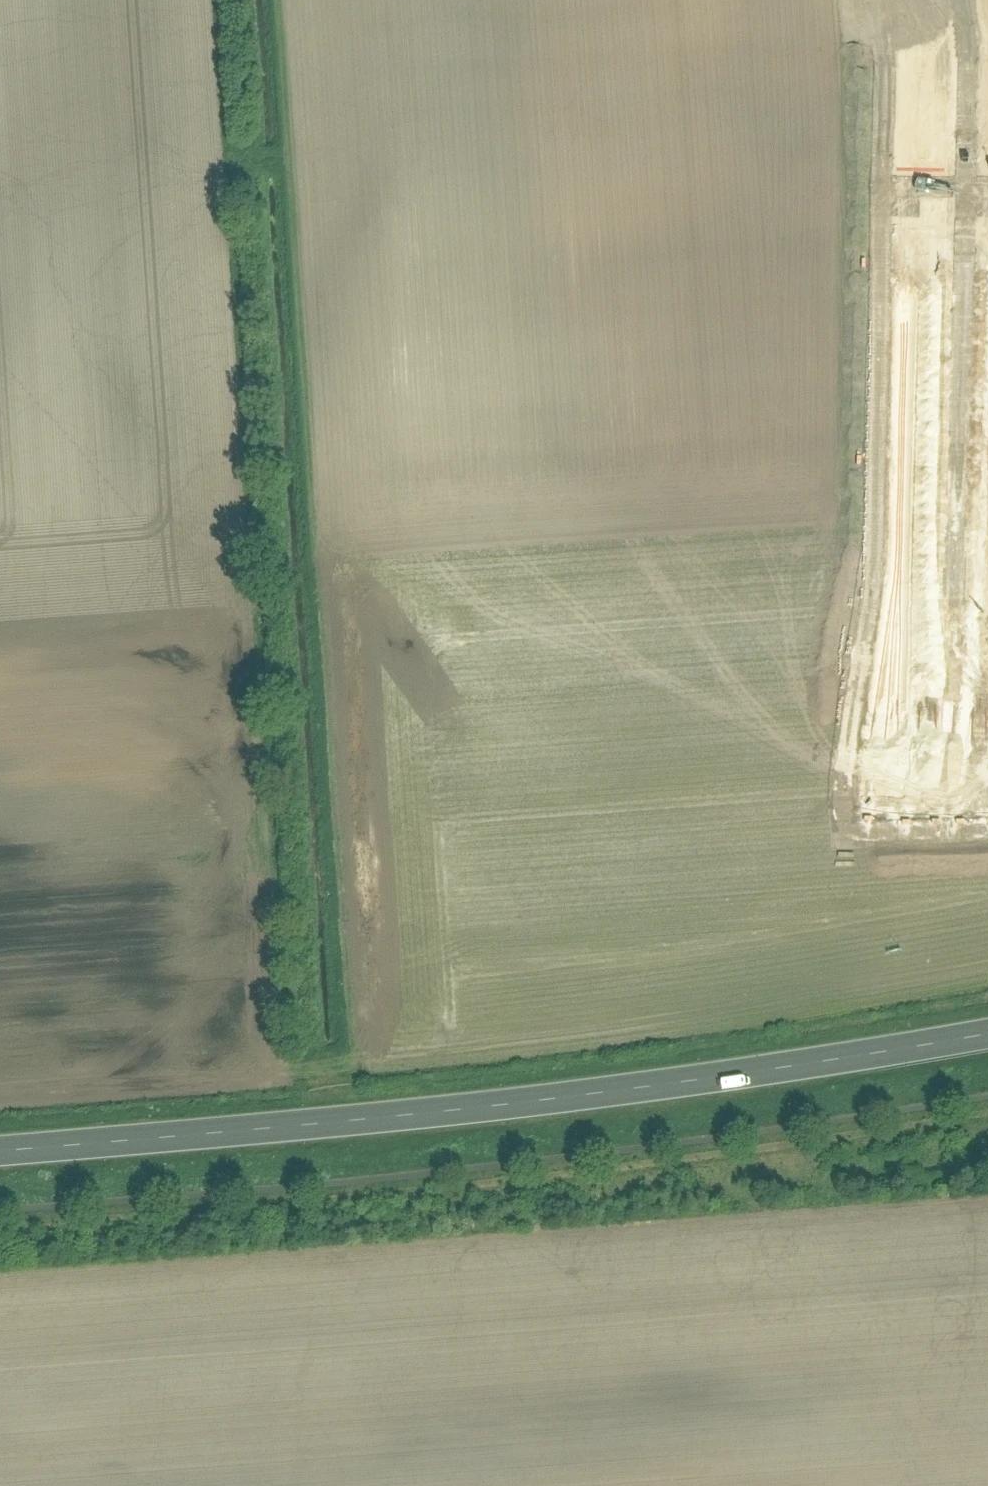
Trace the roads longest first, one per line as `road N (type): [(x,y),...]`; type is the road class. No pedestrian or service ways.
road 1 (primary): [(987,1036),(482,1113),(0,1155)]

